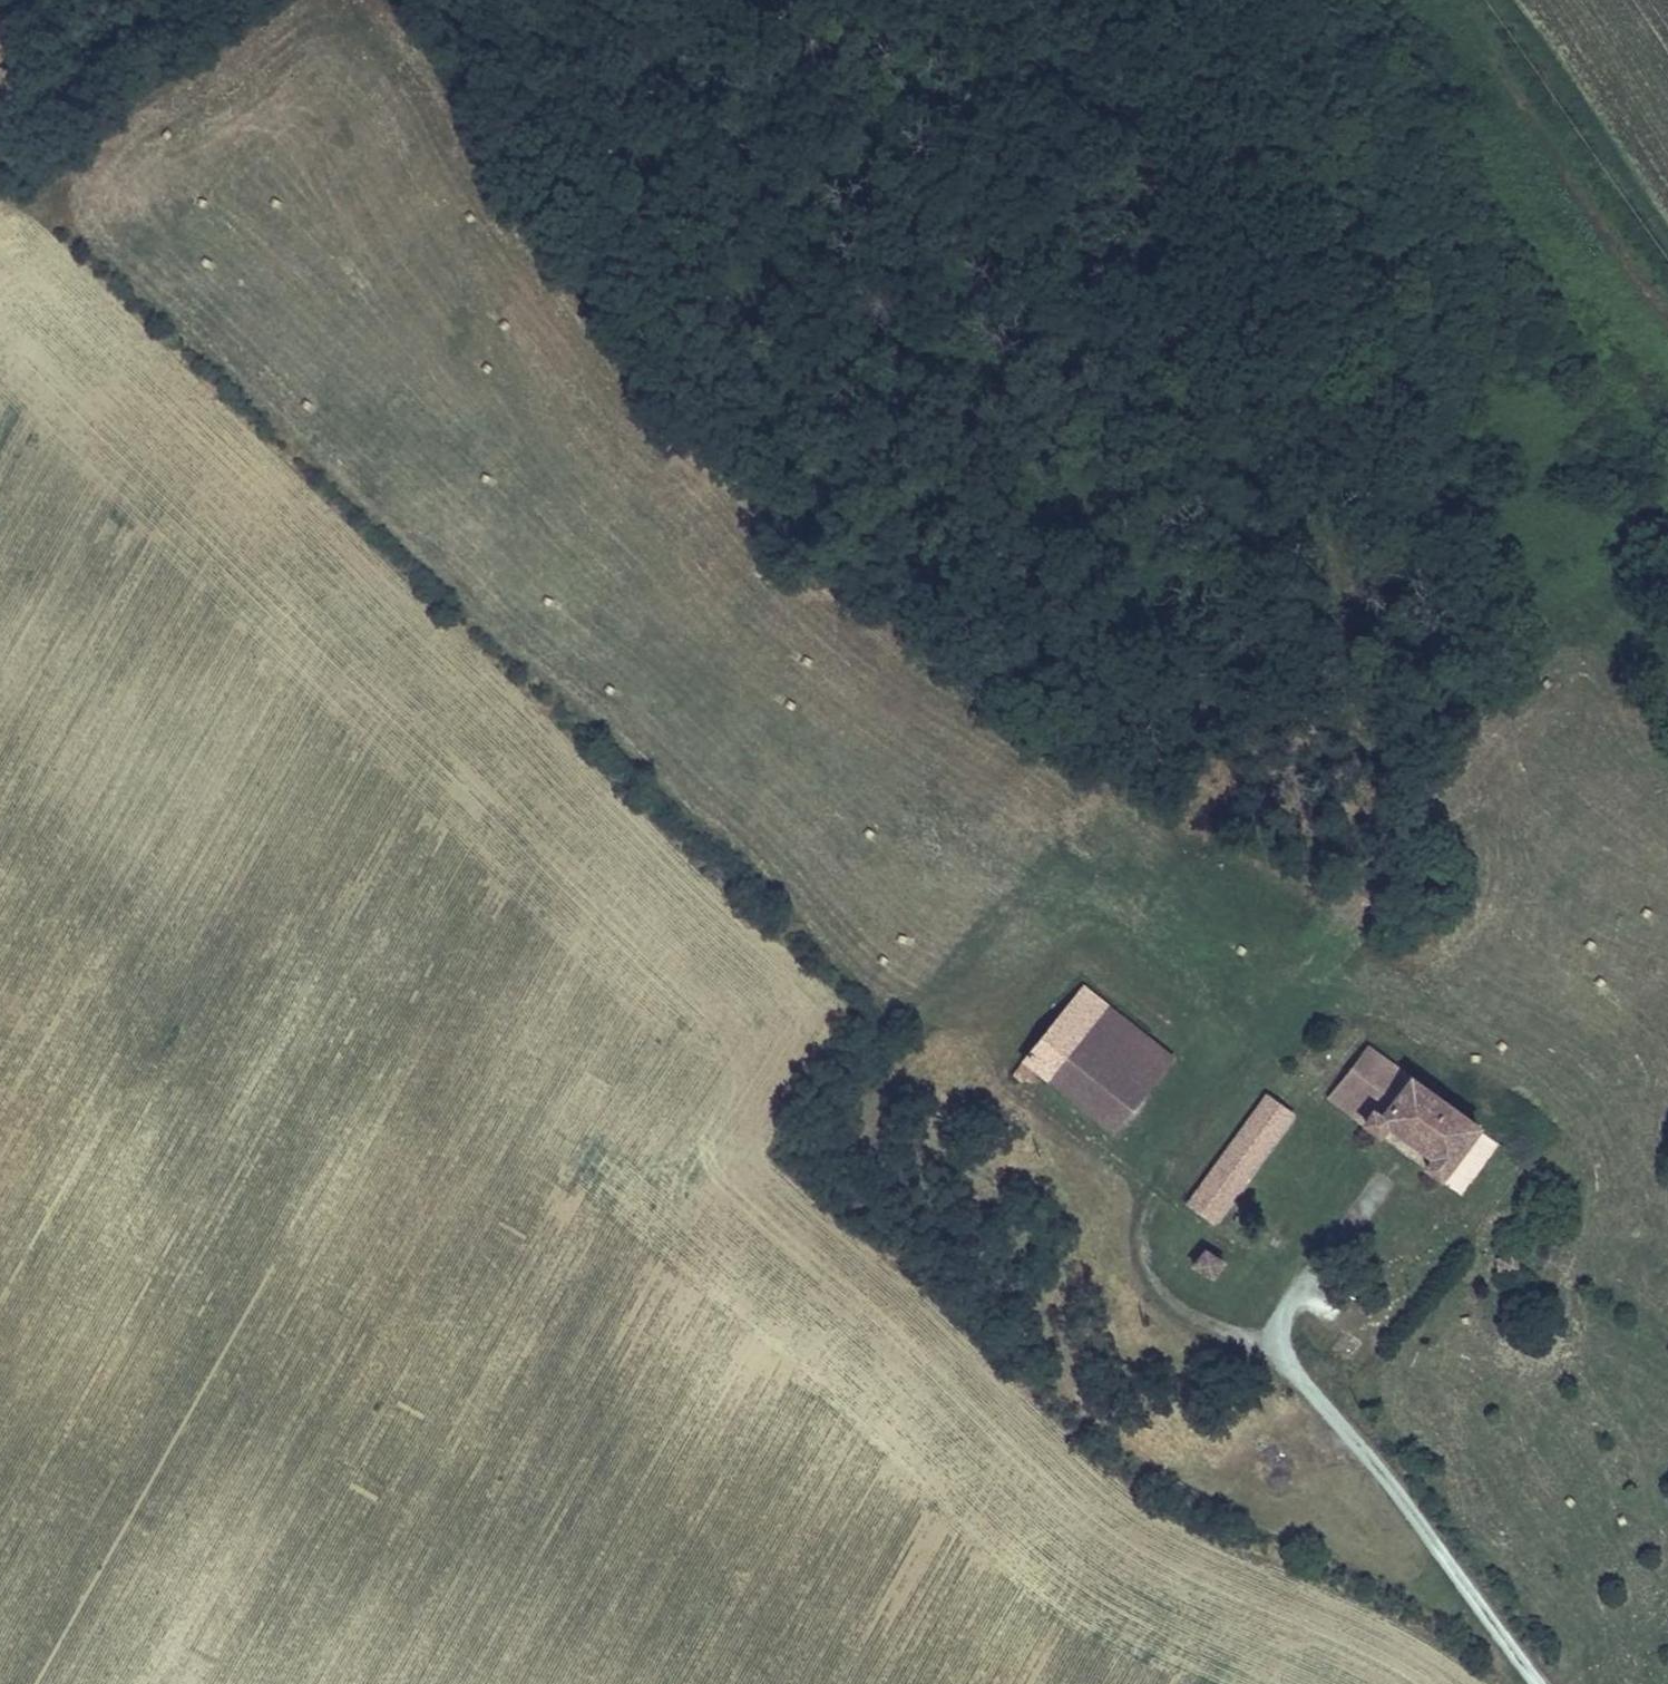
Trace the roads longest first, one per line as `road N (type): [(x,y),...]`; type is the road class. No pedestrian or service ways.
road 1 (track): [(1667,294),(1469,0)]

